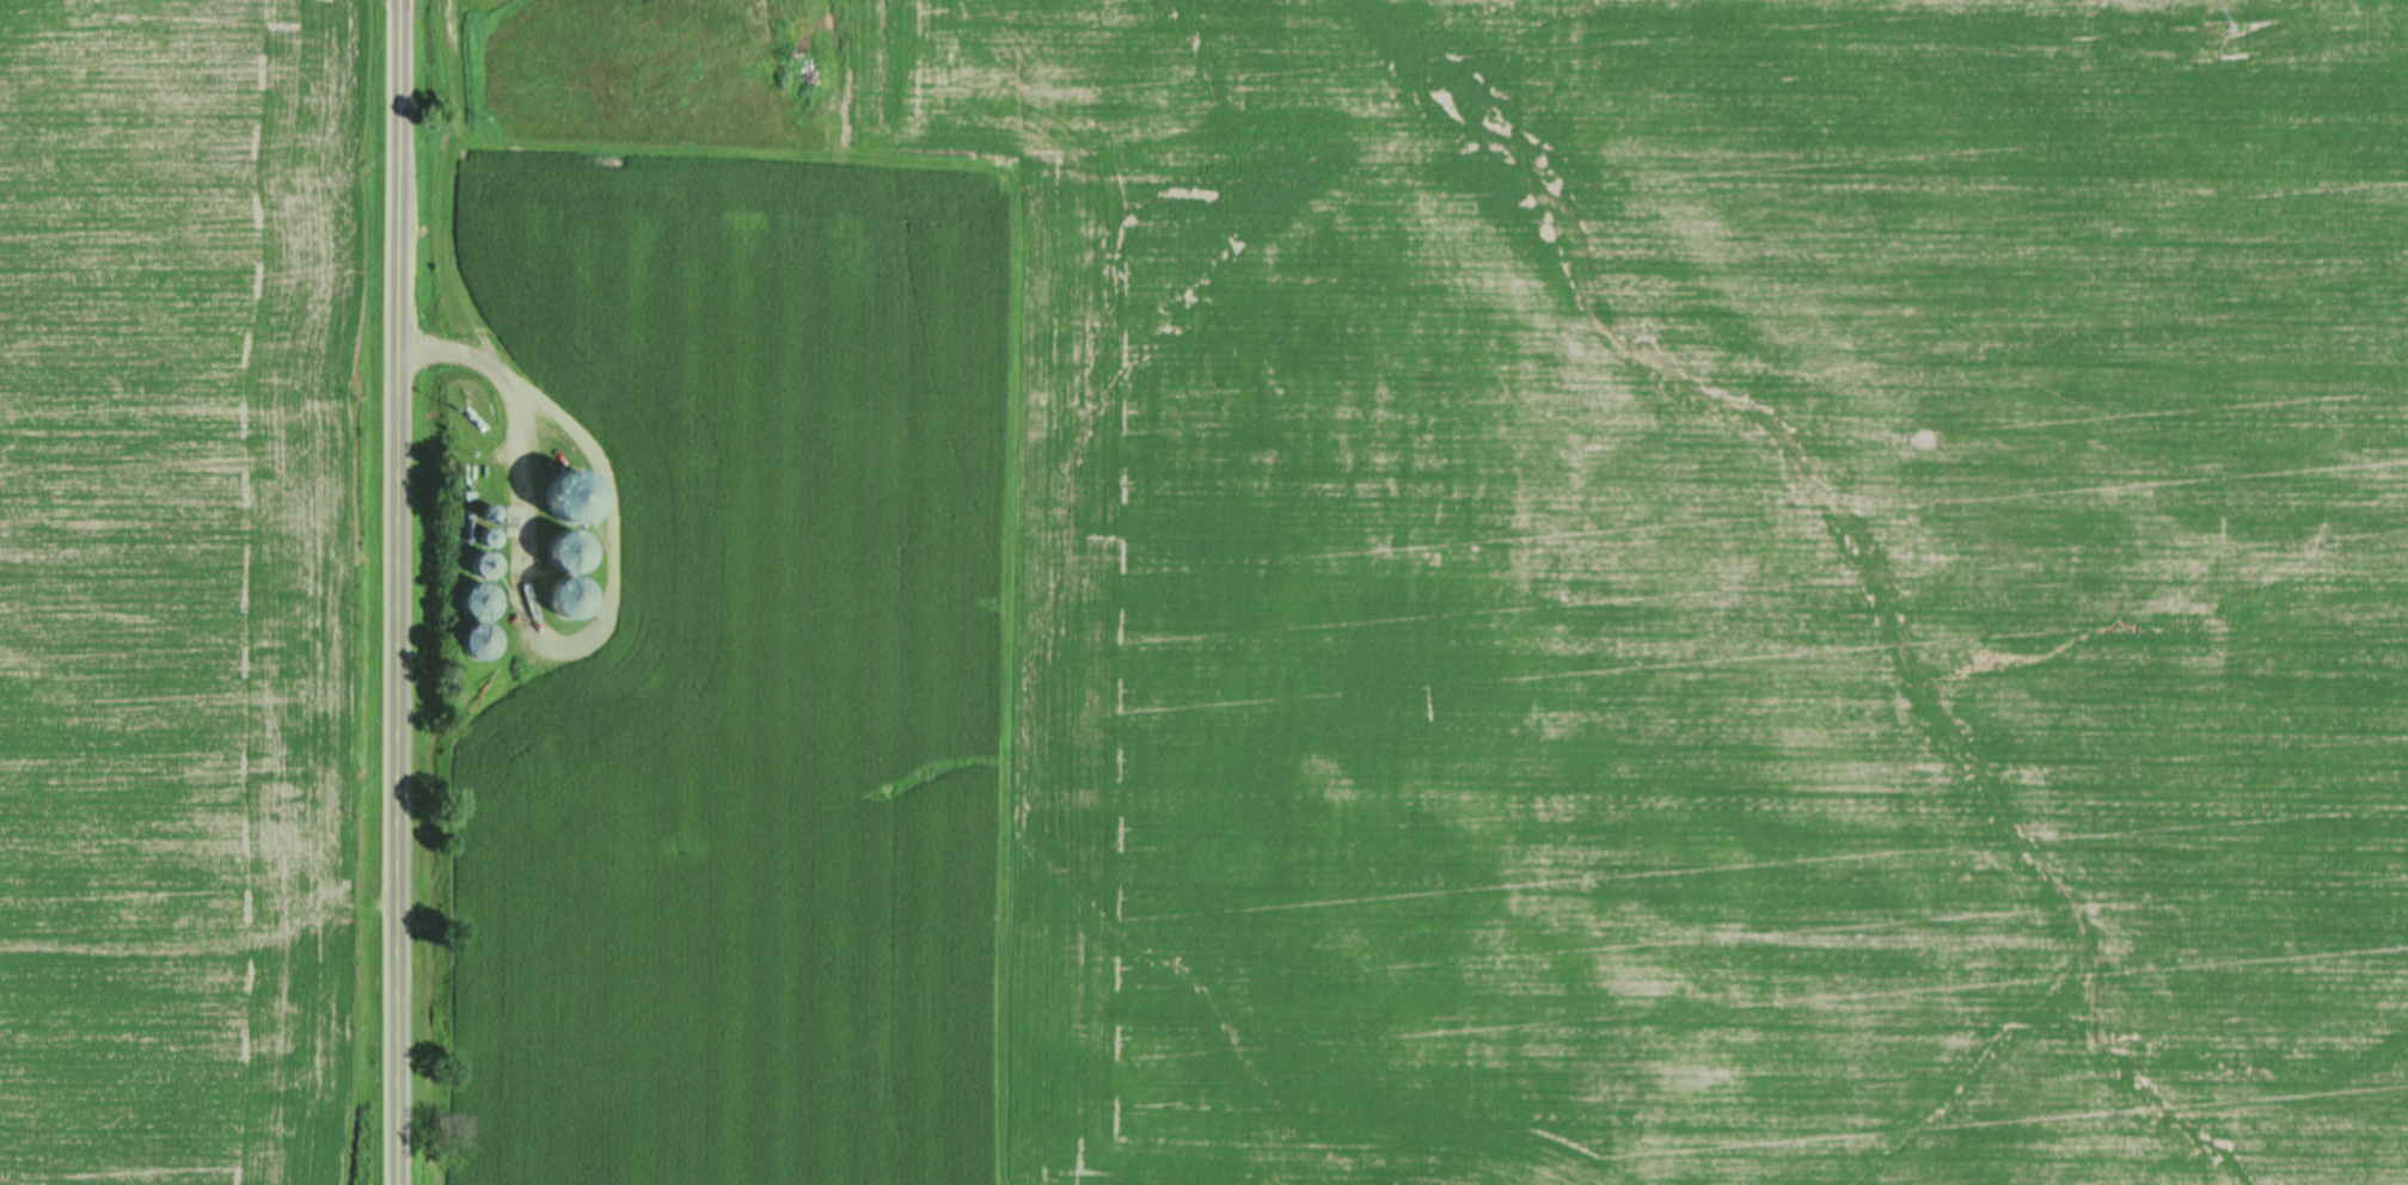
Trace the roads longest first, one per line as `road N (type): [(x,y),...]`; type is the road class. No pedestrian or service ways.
road 1 (secondary): [(398,1184),(403,0)]

